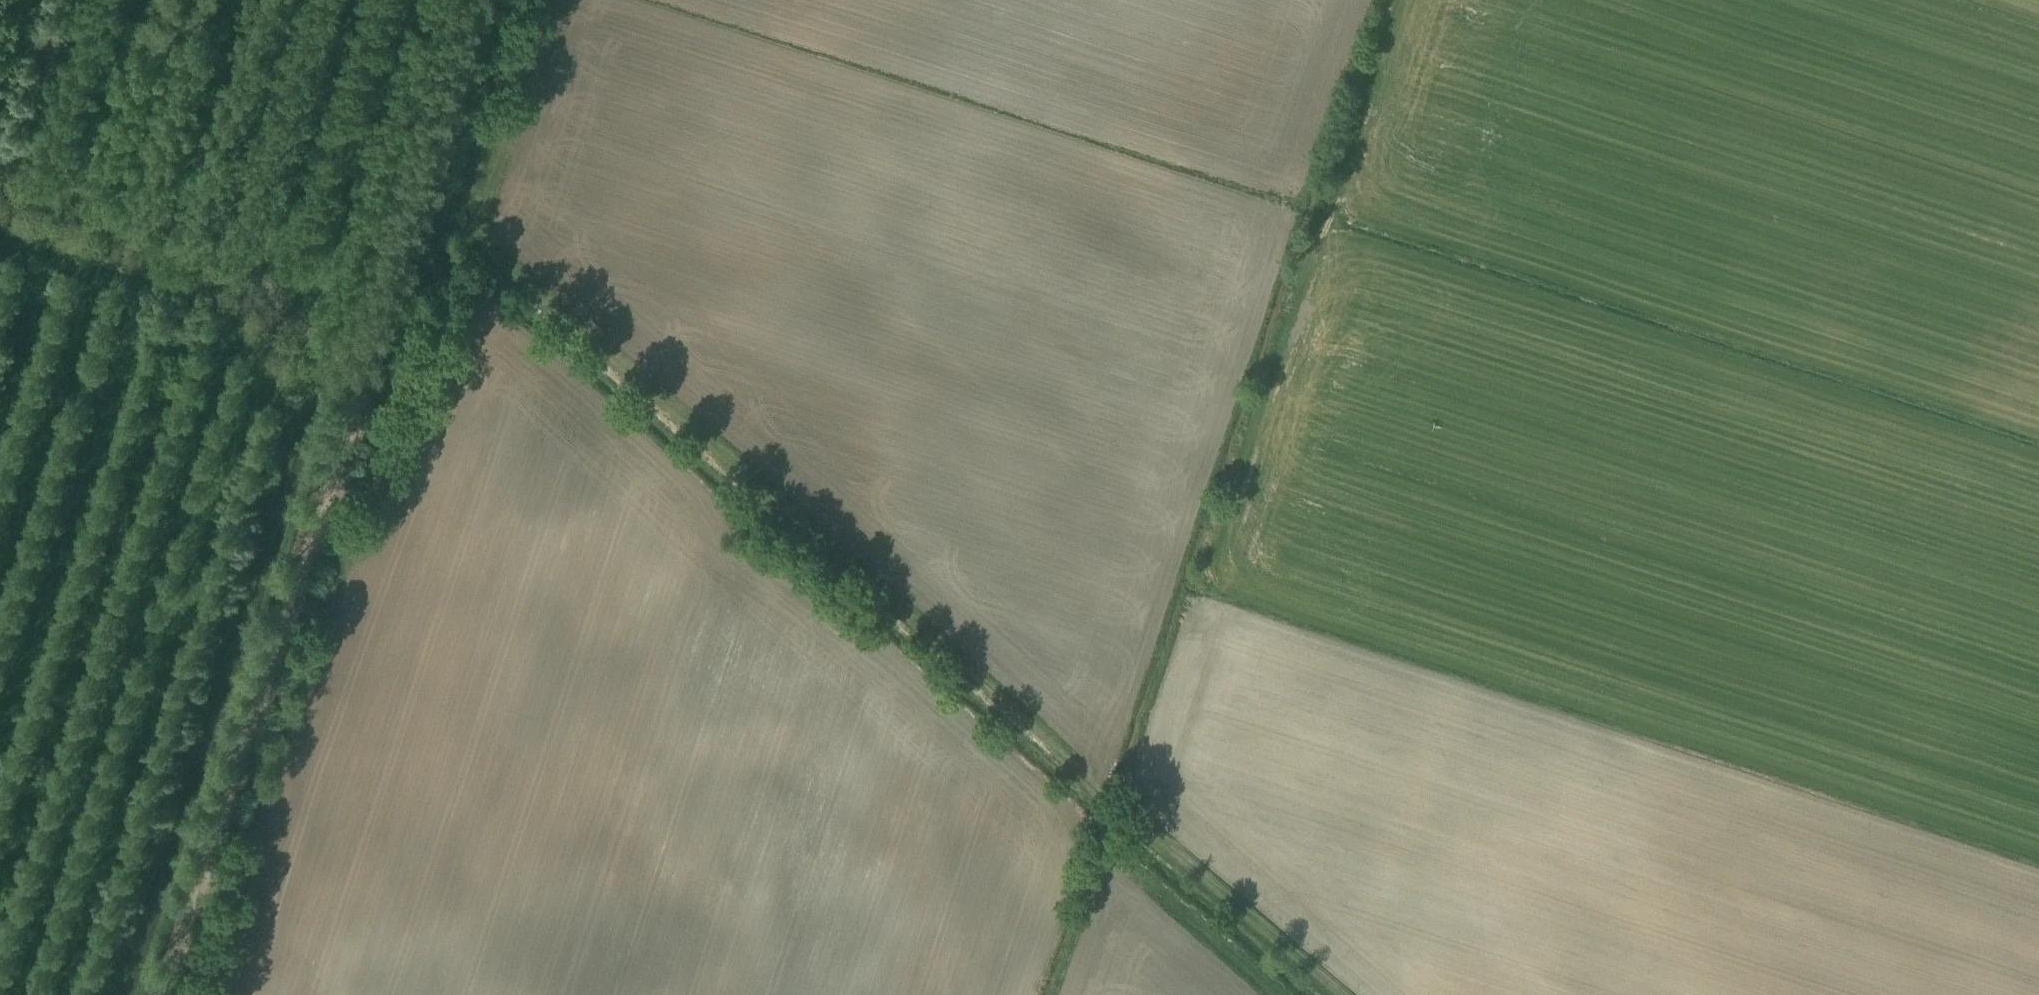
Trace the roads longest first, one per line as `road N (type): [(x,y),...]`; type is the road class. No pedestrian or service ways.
road 1 (track): [(491,0),(169,994)]
road 2 (track): [(0,165),(198,229),(246,260),(368,377)]

